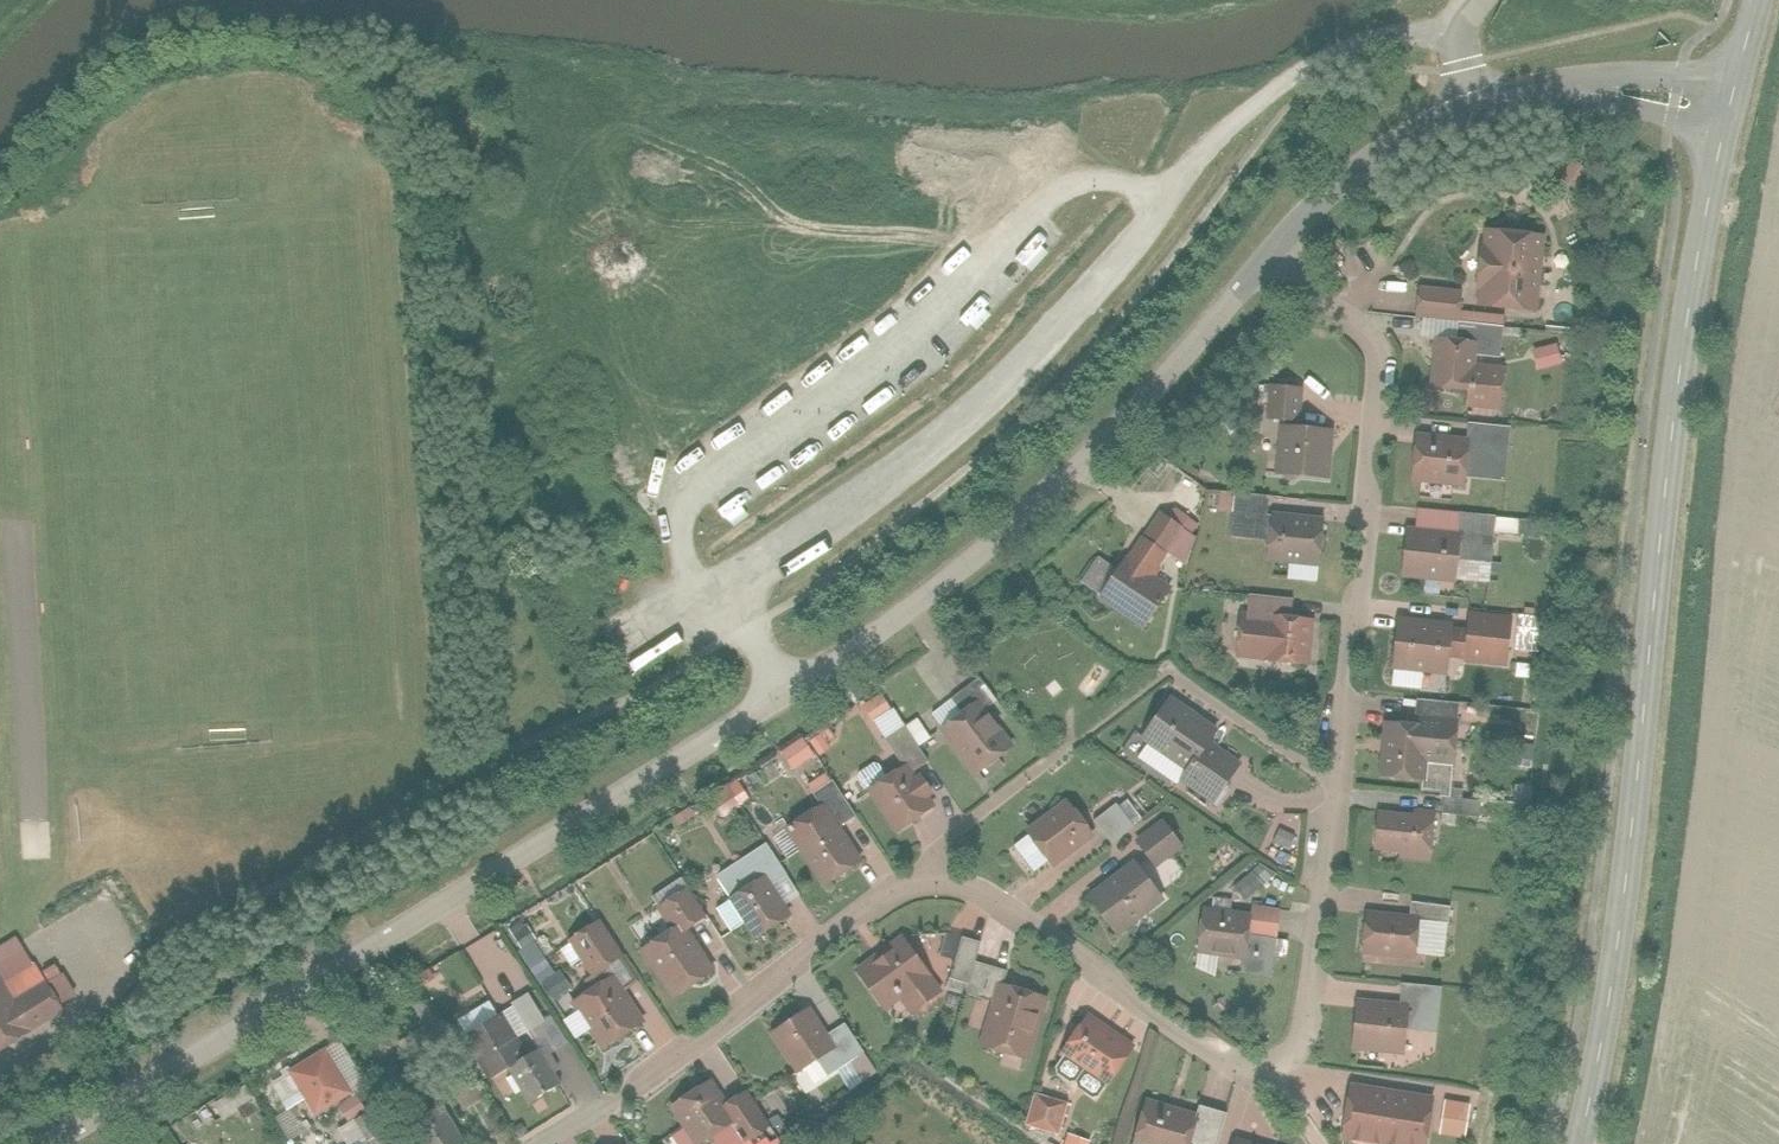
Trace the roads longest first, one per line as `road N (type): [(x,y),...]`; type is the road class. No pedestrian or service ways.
road 1 (residential): [(509,1143),(730,1001),(864,896),(916,879),(967,890),(1164,1034),(1211,1056),(1250,1060),(1281,1042),(1289,1025),(1314,803),(1351,372),(1342,342),(1320,316),(1247,256)]
road 2 (residential): [(1247,256),(942,568),(222,1028)]
road 3 (secondary): [(1556,1143),(1588,995),(1652,413),(1704,116)]
road 4 (residential): [(1509,86),(1456,101),(1381,140),(1316,188),(1247,256)]
road 5 (residential): [(24,1143),(222,1028)]
road 6 (residential): [(1509,86),(1653,94),(1704,116)]
road 7 (secondary): [(1704,116),(1735,0)]

